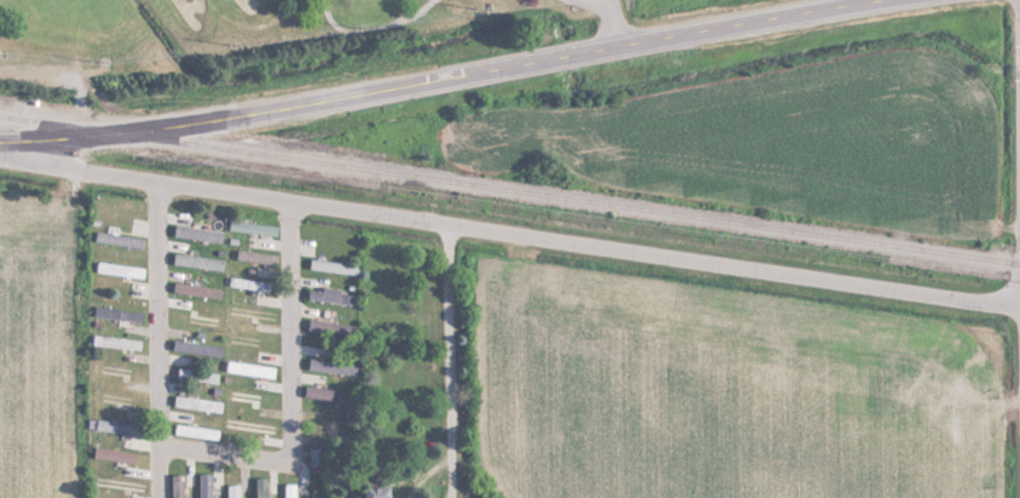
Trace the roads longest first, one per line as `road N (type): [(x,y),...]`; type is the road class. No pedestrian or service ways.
road 1 (residential): [(1019,305),(294,206),(37,162),(0,148)]
road 2 (primary): [(0,143),(125,135),(269,112),(896,0)]
road 3 (residential): [(294,206),(288,455),(180,447),(163,440),(155,415),(163,185)]

